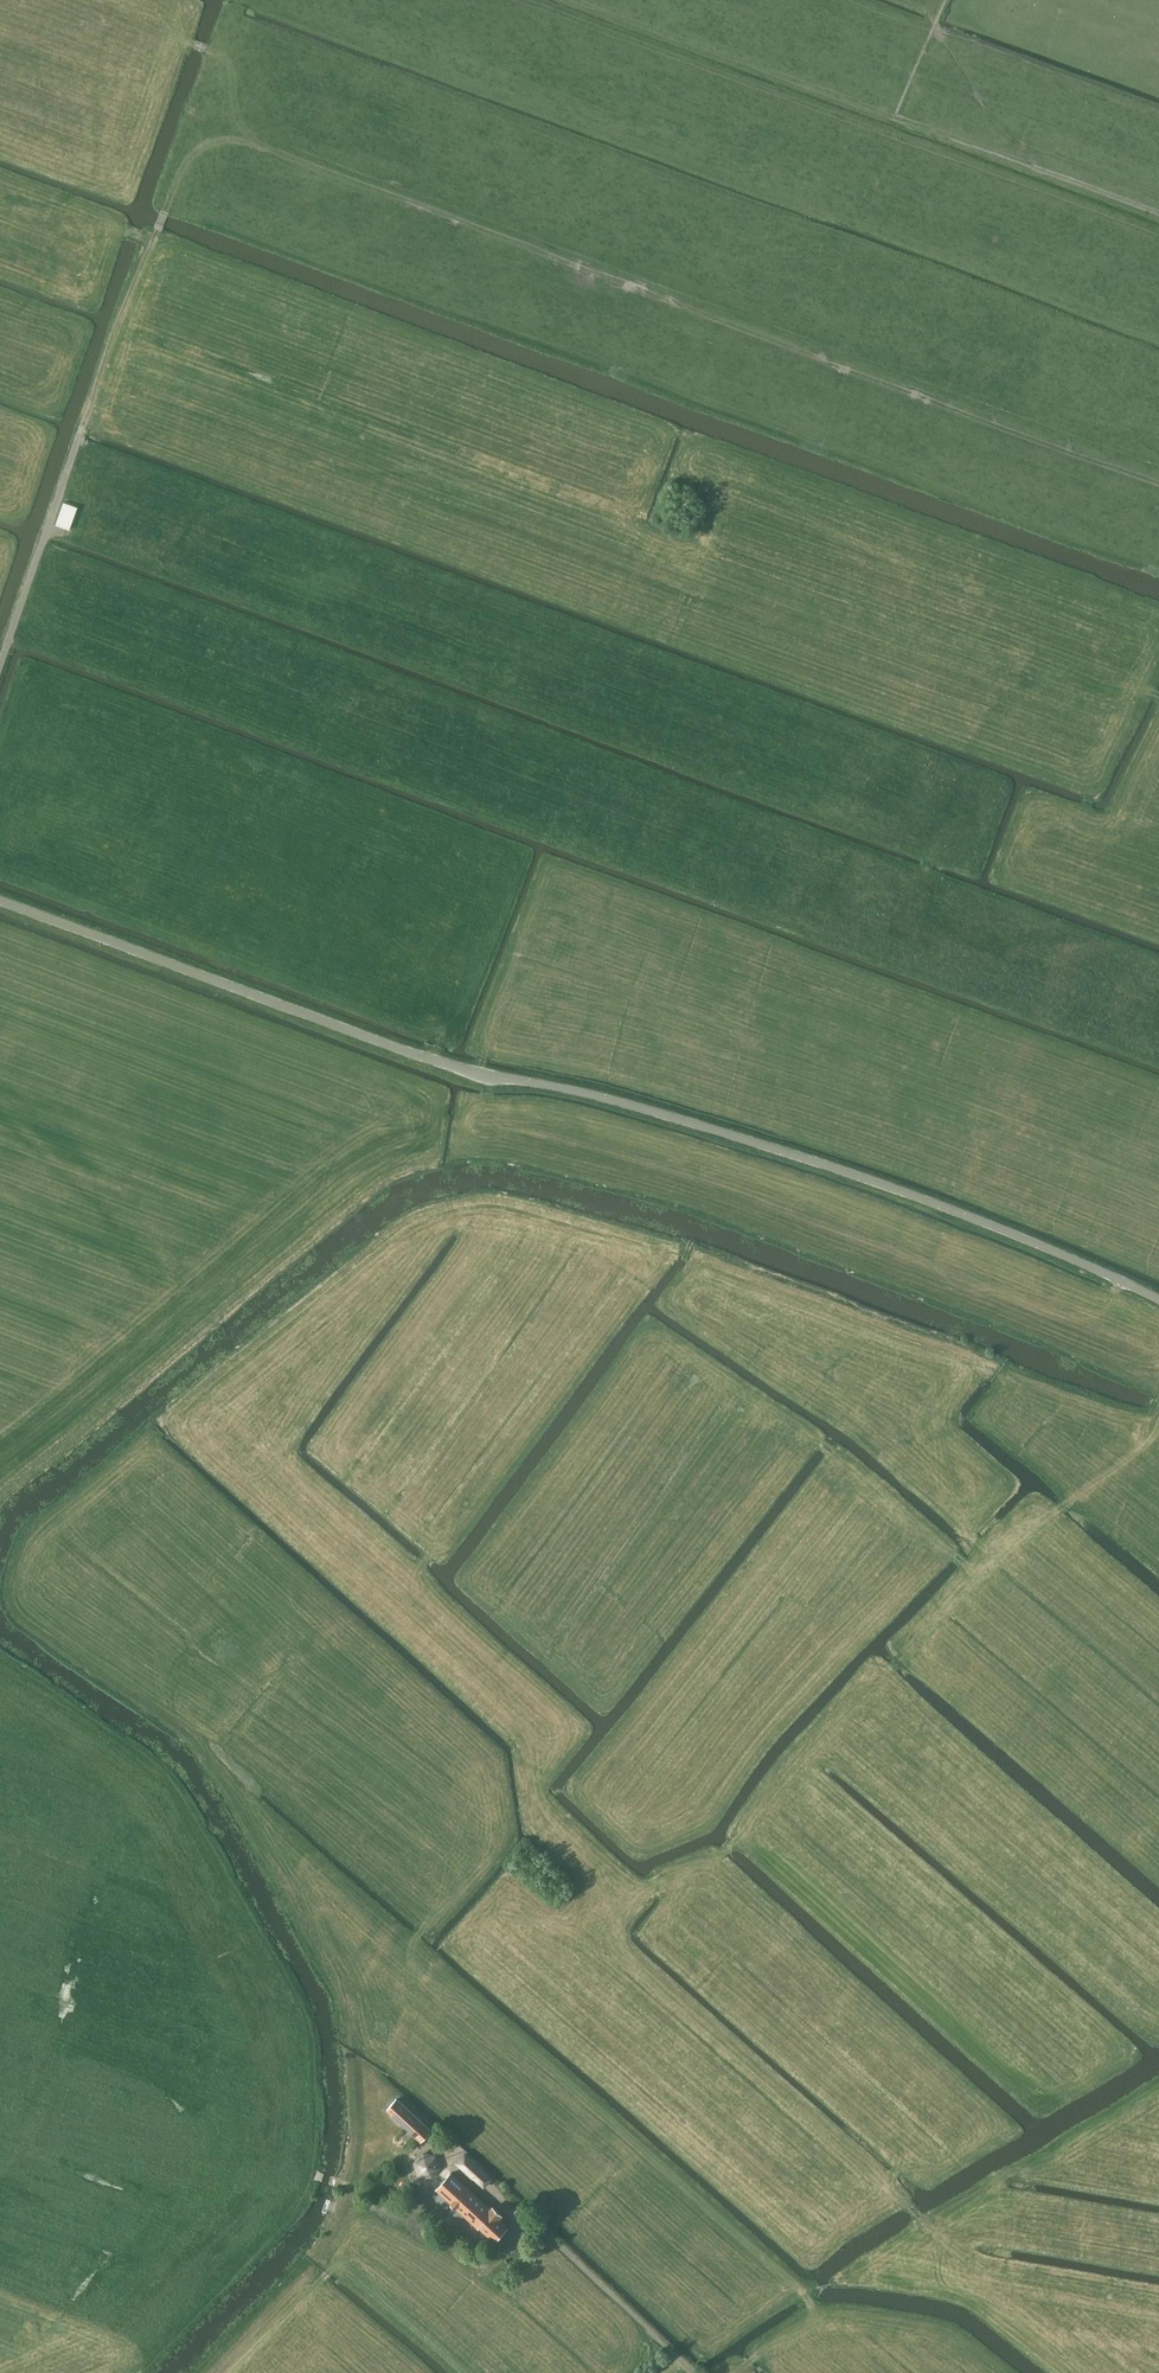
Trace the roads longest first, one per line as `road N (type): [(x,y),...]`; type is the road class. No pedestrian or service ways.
road 1 (residential): [(1158,1301),(829,1164),(578,1091),(491,1076),(0,902)]
road 2 (track): [(1158,457),(983,415),(239,143),(216,142),(186,156)]
road 3 (track): [(694,2372),(540,2229),(436,2145)]
road 4 (track): [(154,241),(82,426)]
road 5 (track): [(944,0),(894,114)]

